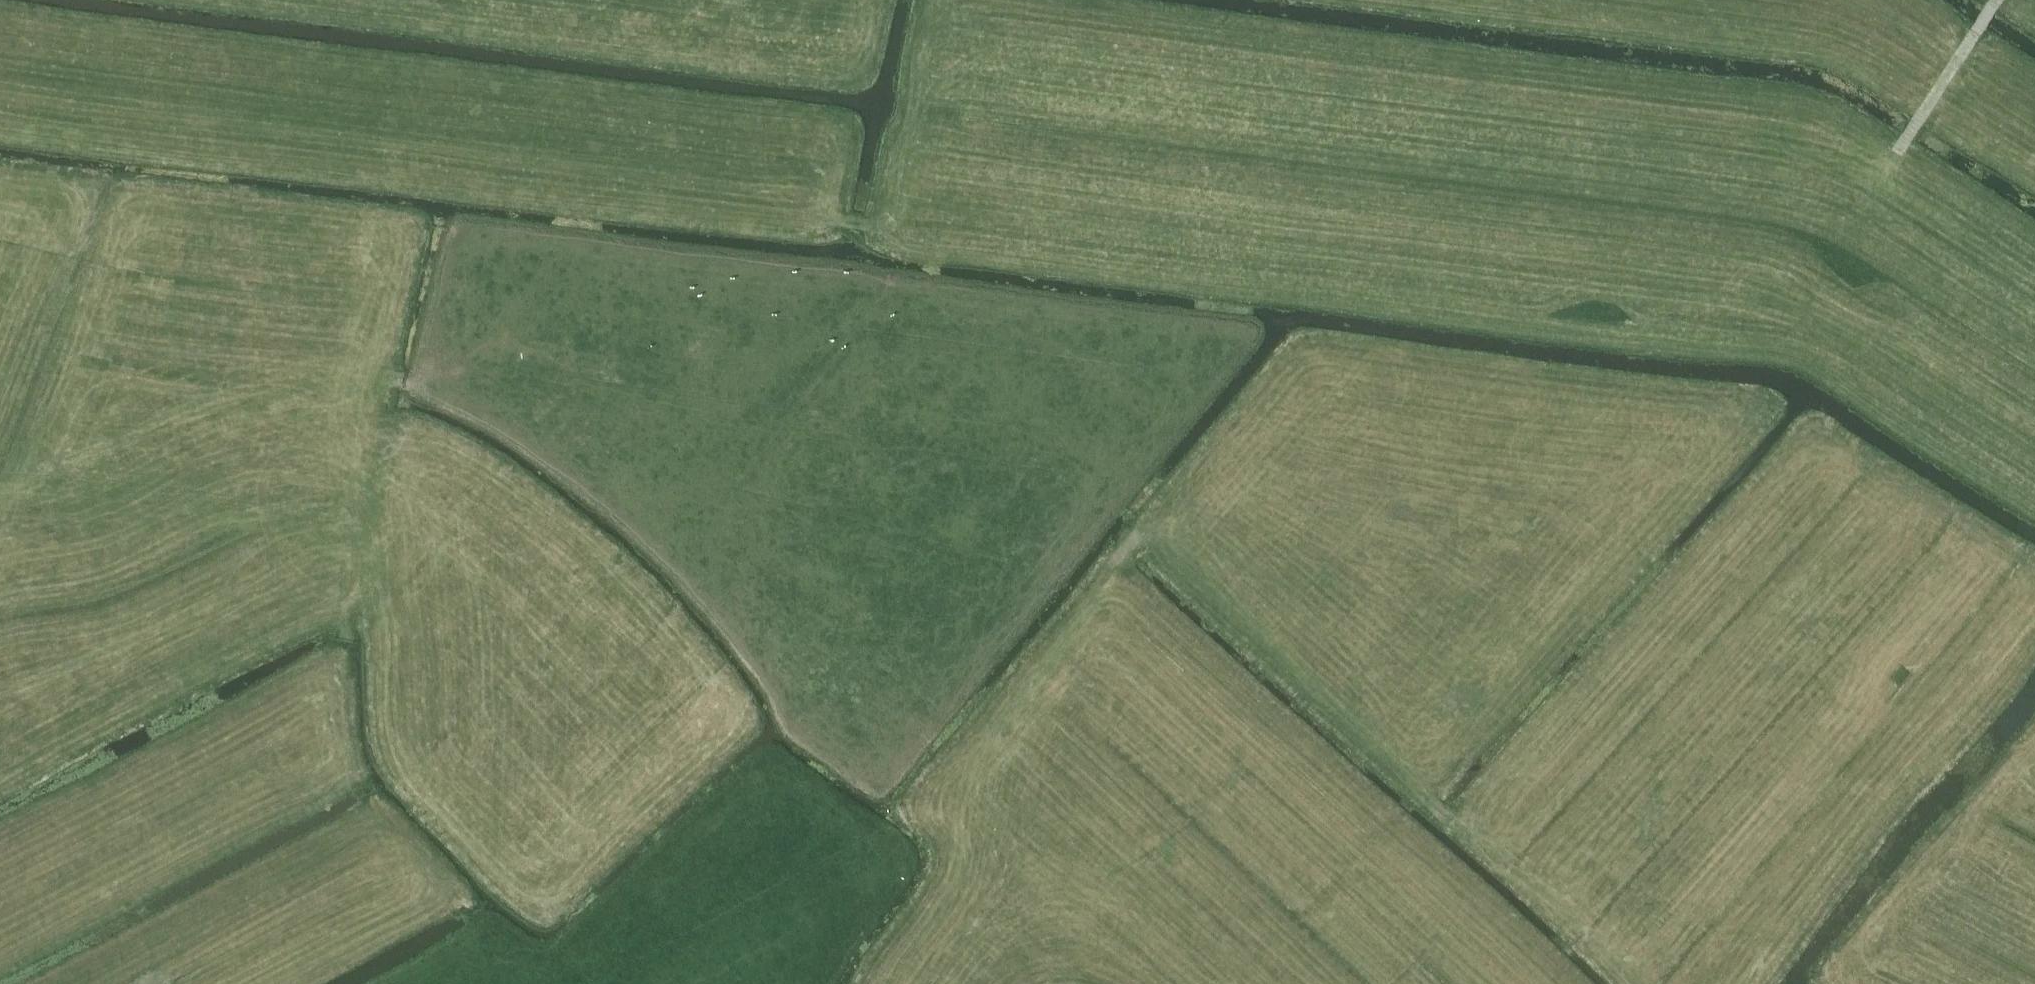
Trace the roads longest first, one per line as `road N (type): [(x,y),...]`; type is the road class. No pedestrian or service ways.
road 1 (track): [(1997,0),(1899,151)]

